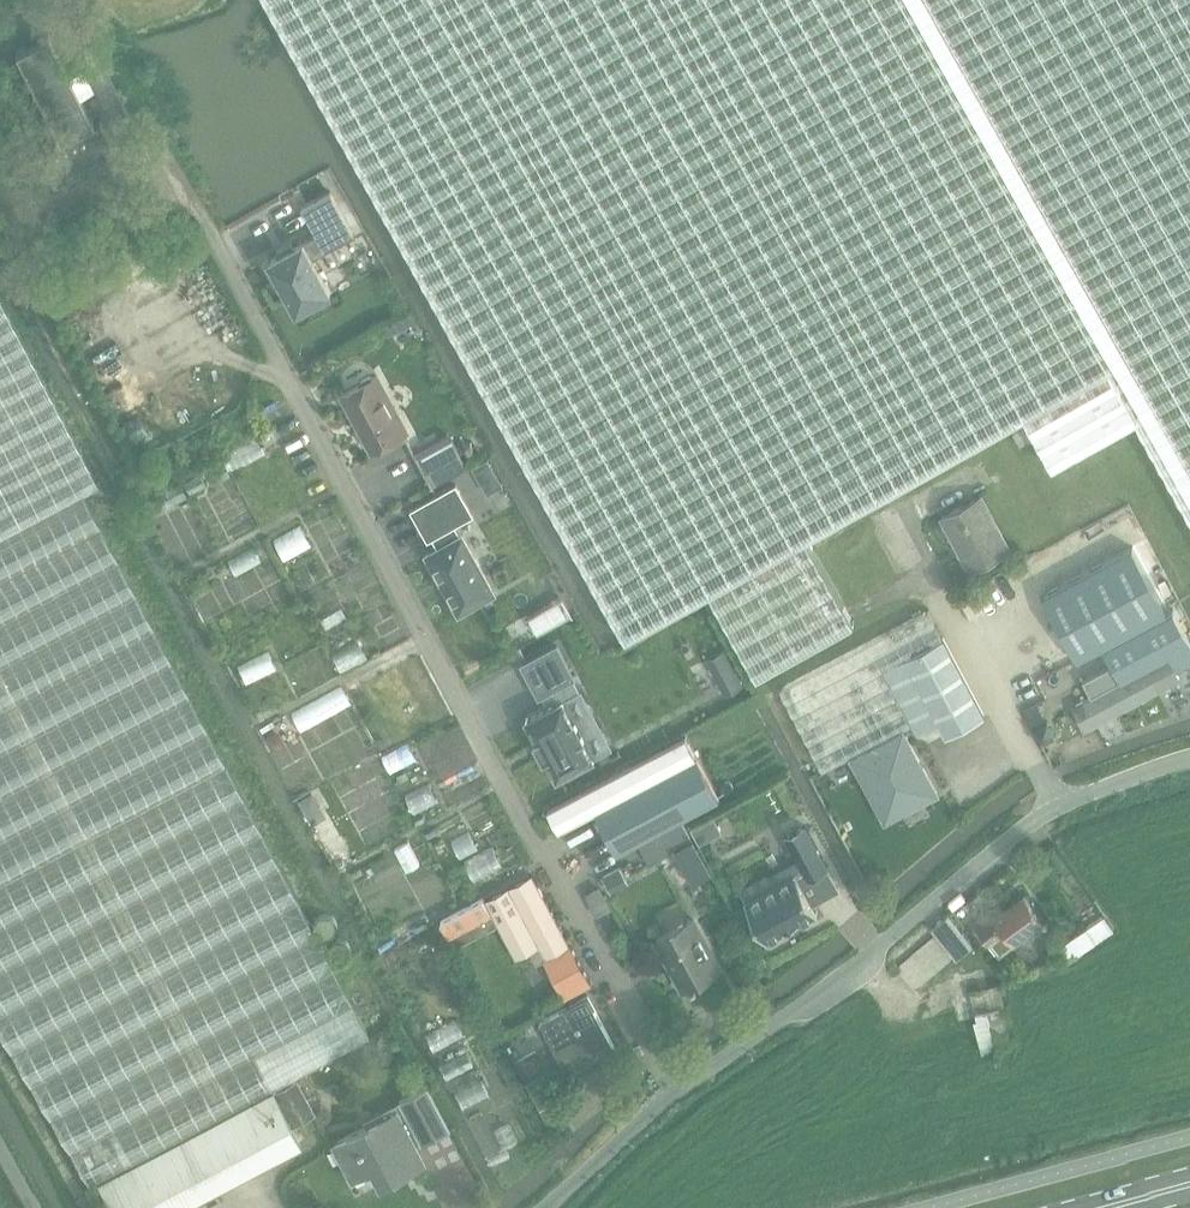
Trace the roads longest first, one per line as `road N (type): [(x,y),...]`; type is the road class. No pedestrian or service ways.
road 1 (unclassified): [(1189,757),(1060,809),(674,1094),(546,1207)]

